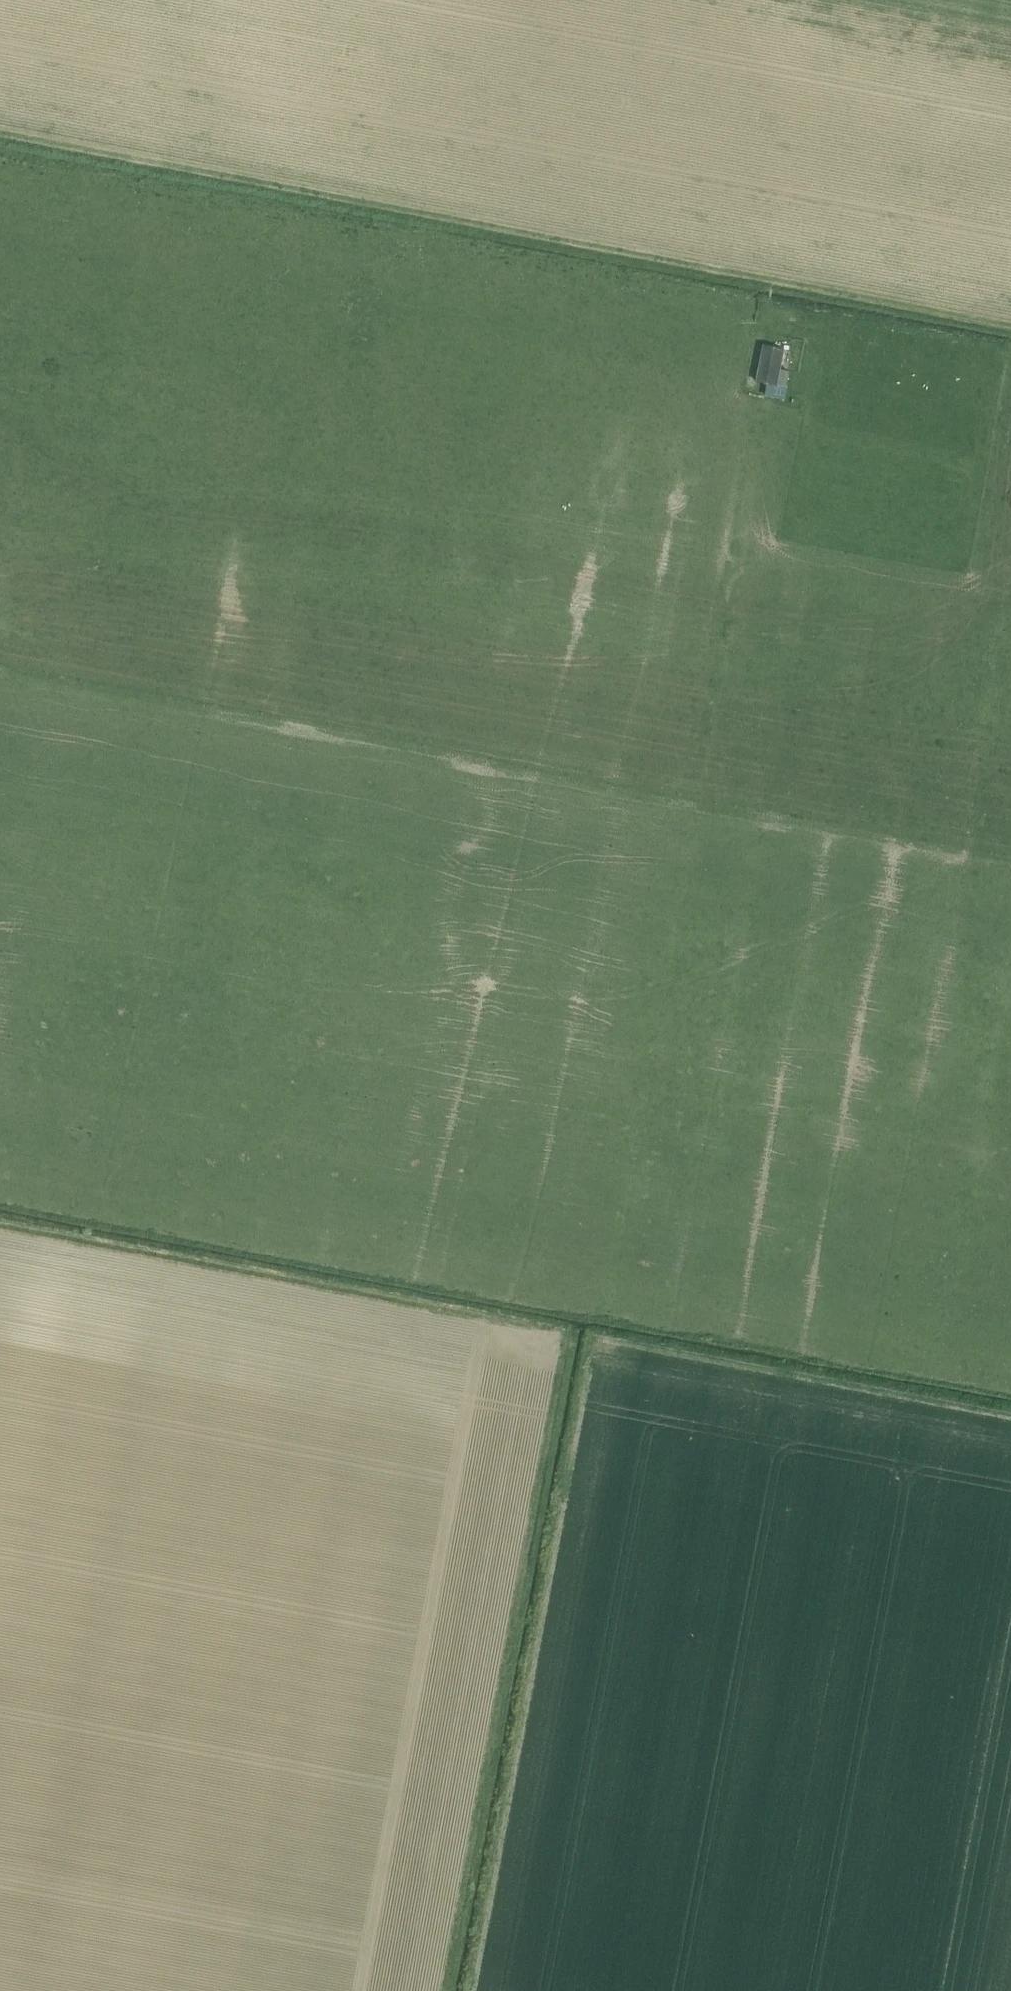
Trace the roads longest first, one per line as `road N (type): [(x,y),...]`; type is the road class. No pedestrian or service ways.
road 1 (track): [(0,136),(1010,324)]

